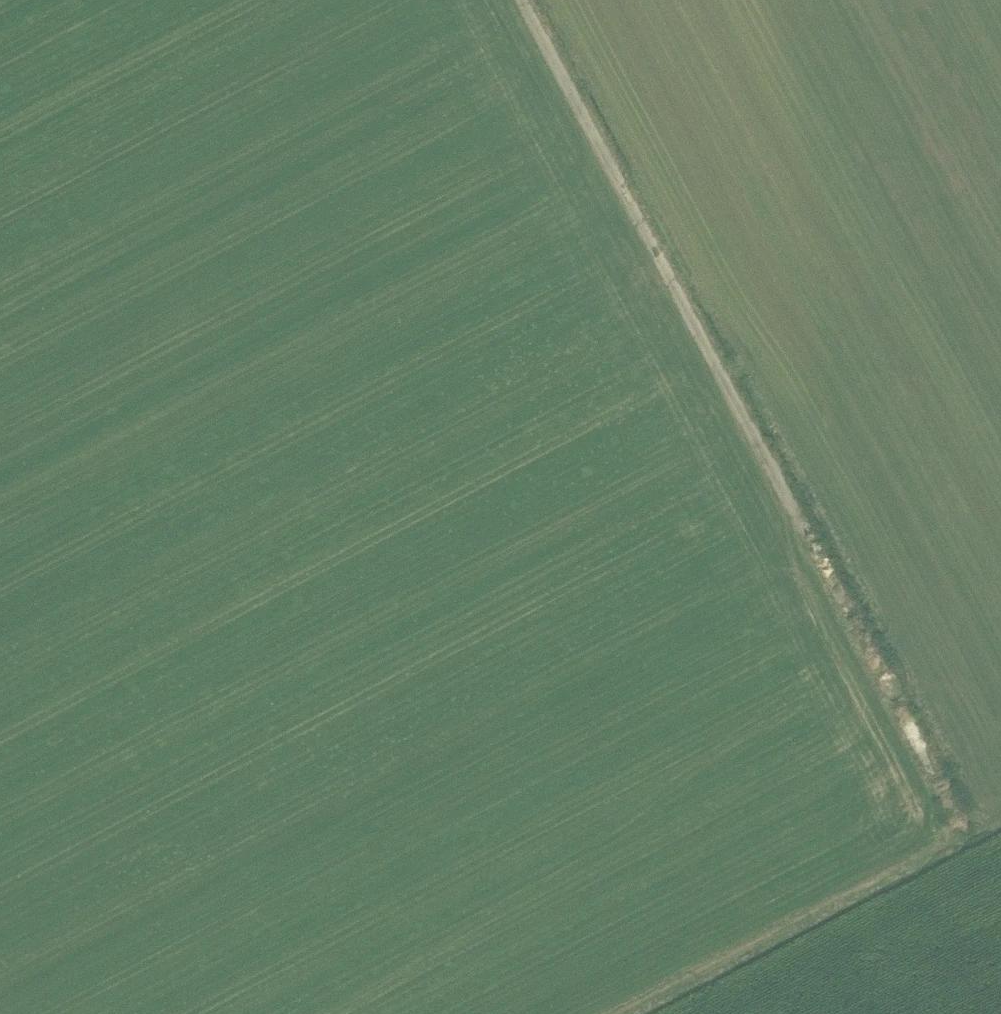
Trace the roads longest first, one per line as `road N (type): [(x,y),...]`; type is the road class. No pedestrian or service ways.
road 1 (track): [(616,1013),(958,832),(517,0)]

